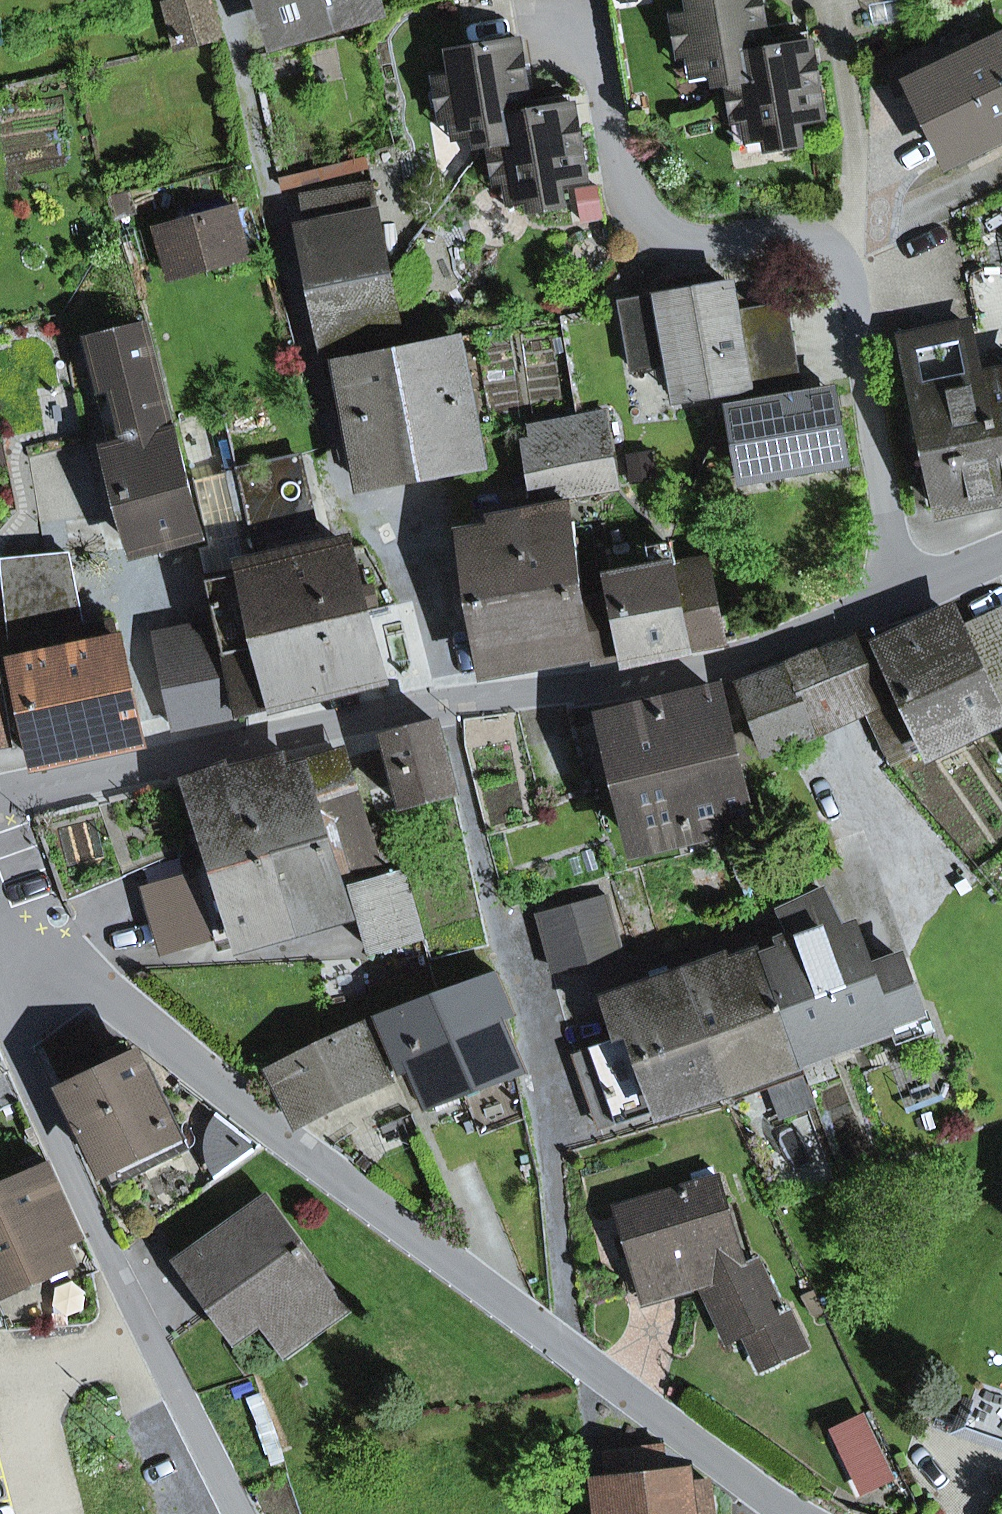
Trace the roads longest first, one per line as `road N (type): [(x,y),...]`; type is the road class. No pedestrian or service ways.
road 1 (residential): [(899,597),(853,274),(809,239),(680,243),(634,215),(588,0)]
road 2 (residential): [(0,953),(93,987),(567,1347)]
road 3 (residential): [(567,1347),(521,999),(441,702)]
road 4 (residential): [(0,1010),(156,1351),(242,1513)]
road 5 (residential): [(441,702),(719,666),(899,597)]
road 6 (residential): [(0,796),(441,702)]
road 7 (residential): [(567,1347),(791,1513)]

